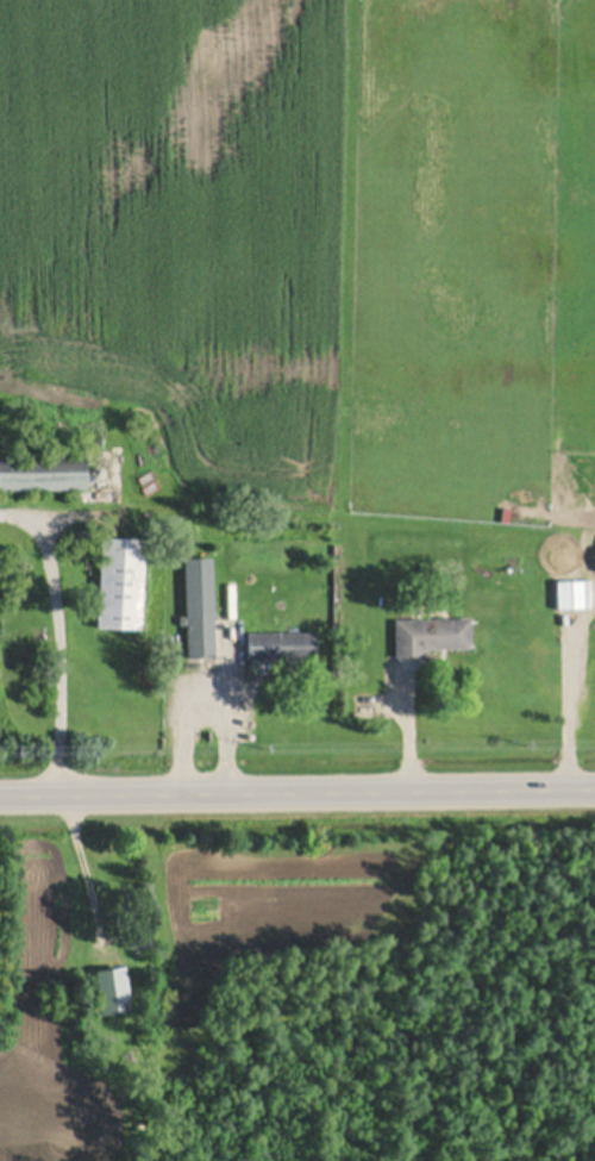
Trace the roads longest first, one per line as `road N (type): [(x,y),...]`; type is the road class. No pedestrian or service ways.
road 1 (primary): [(0,799),(594,791)]

